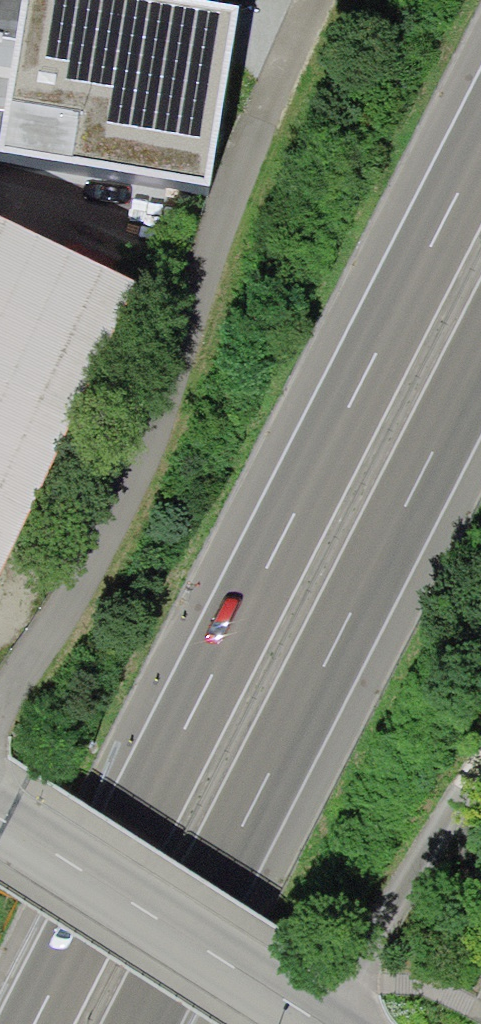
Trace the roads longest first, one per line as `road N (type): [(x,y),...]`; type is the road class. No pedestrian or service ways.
road 1 (motorway): [(480,149),(34,1023)]
road 2 (motorway): [(162,1023),(480,390)]
road 3 (residential): [(0,818),(330,1023)]

